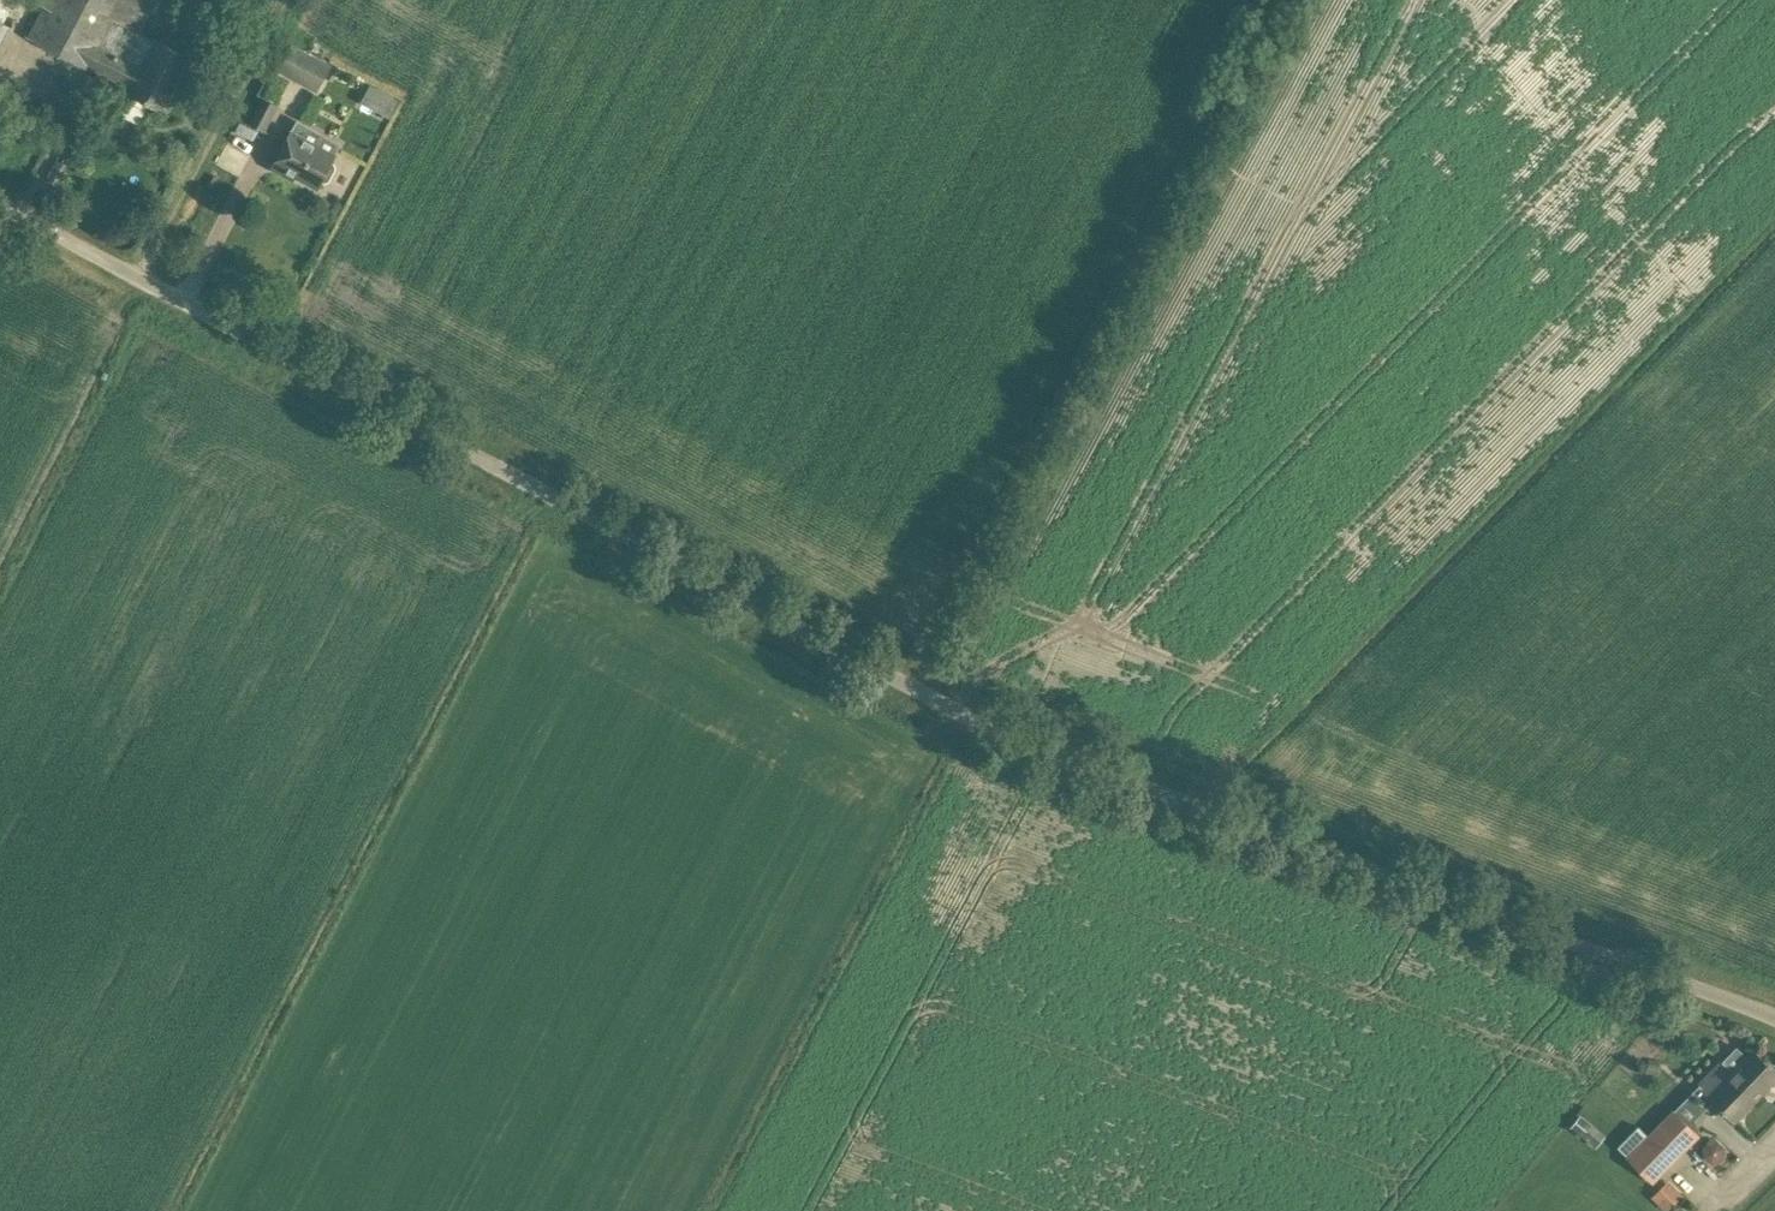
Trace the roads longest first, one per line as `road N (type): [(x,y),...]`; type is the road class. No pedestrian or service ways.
road 1 (unclassified): [(1774,1014),(1151,788),(923,694),(0,212)]
road 2 (track): [(138,284),(282,0)]

